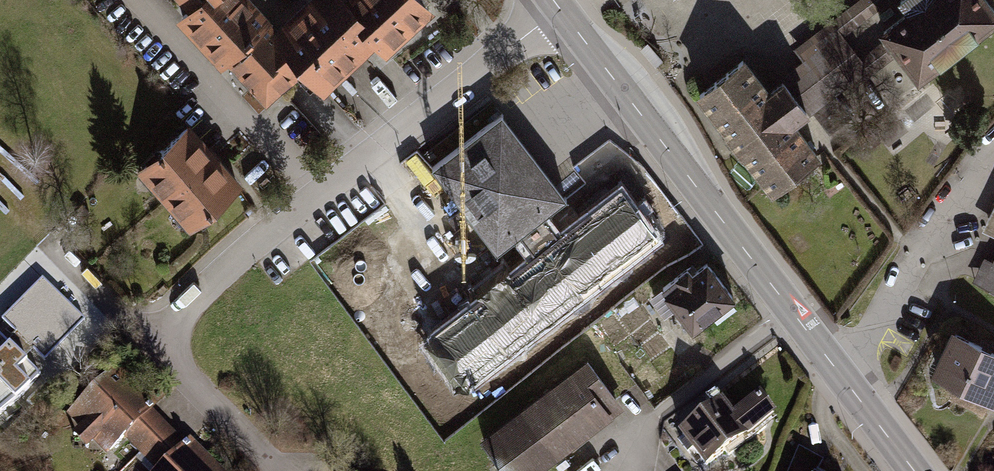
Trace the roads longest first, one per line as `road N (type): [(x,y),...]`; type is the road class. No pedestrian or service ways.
road 1 (residential): [(563,12),(249,251),(156,340),(278,470)]
road 2 (secondary): [(910,470),(563,12)]

